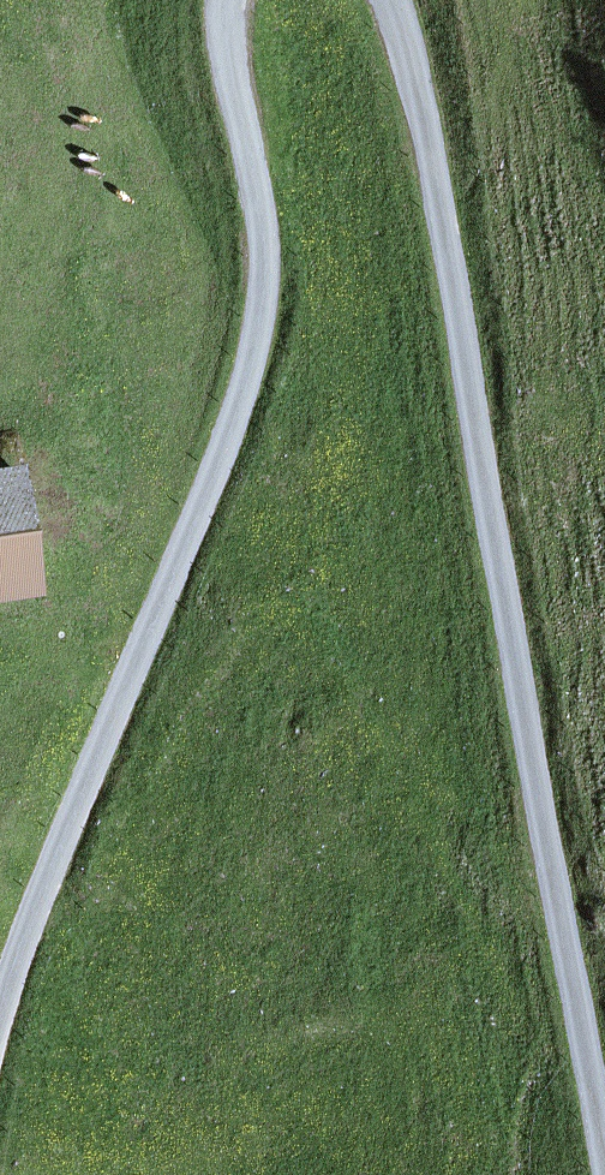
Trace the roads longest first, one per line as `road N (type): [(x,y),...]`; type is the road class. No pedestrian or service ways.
road 1 (unclassified): [(396,0),(412,41),(604,1158)]
road 2 (unclassified): [(0,993),(38,874),(241,401),(261,324),(259,210),(219,0)]

